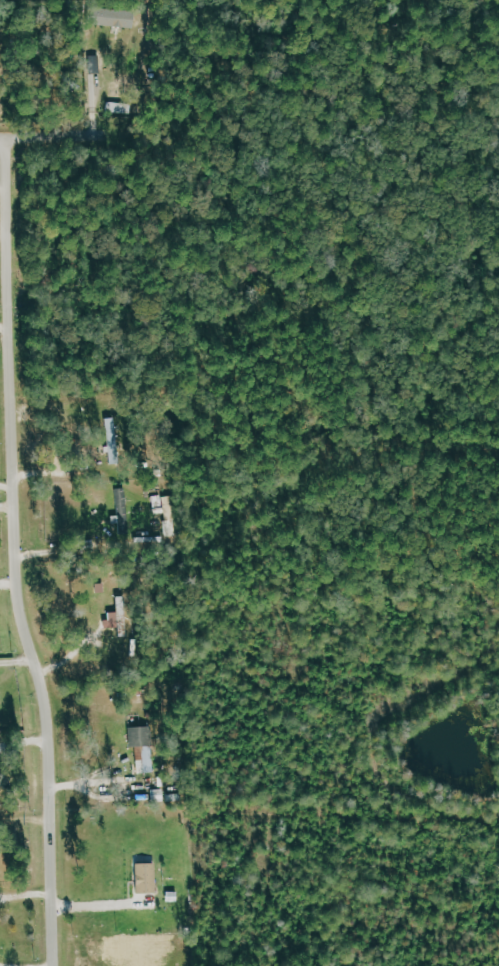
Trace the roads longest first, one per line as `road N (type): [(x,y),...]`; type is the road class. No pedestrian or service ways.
road 1 (residential): [(9,173),(15,548),(22,615),(49,717),(55,965)]

